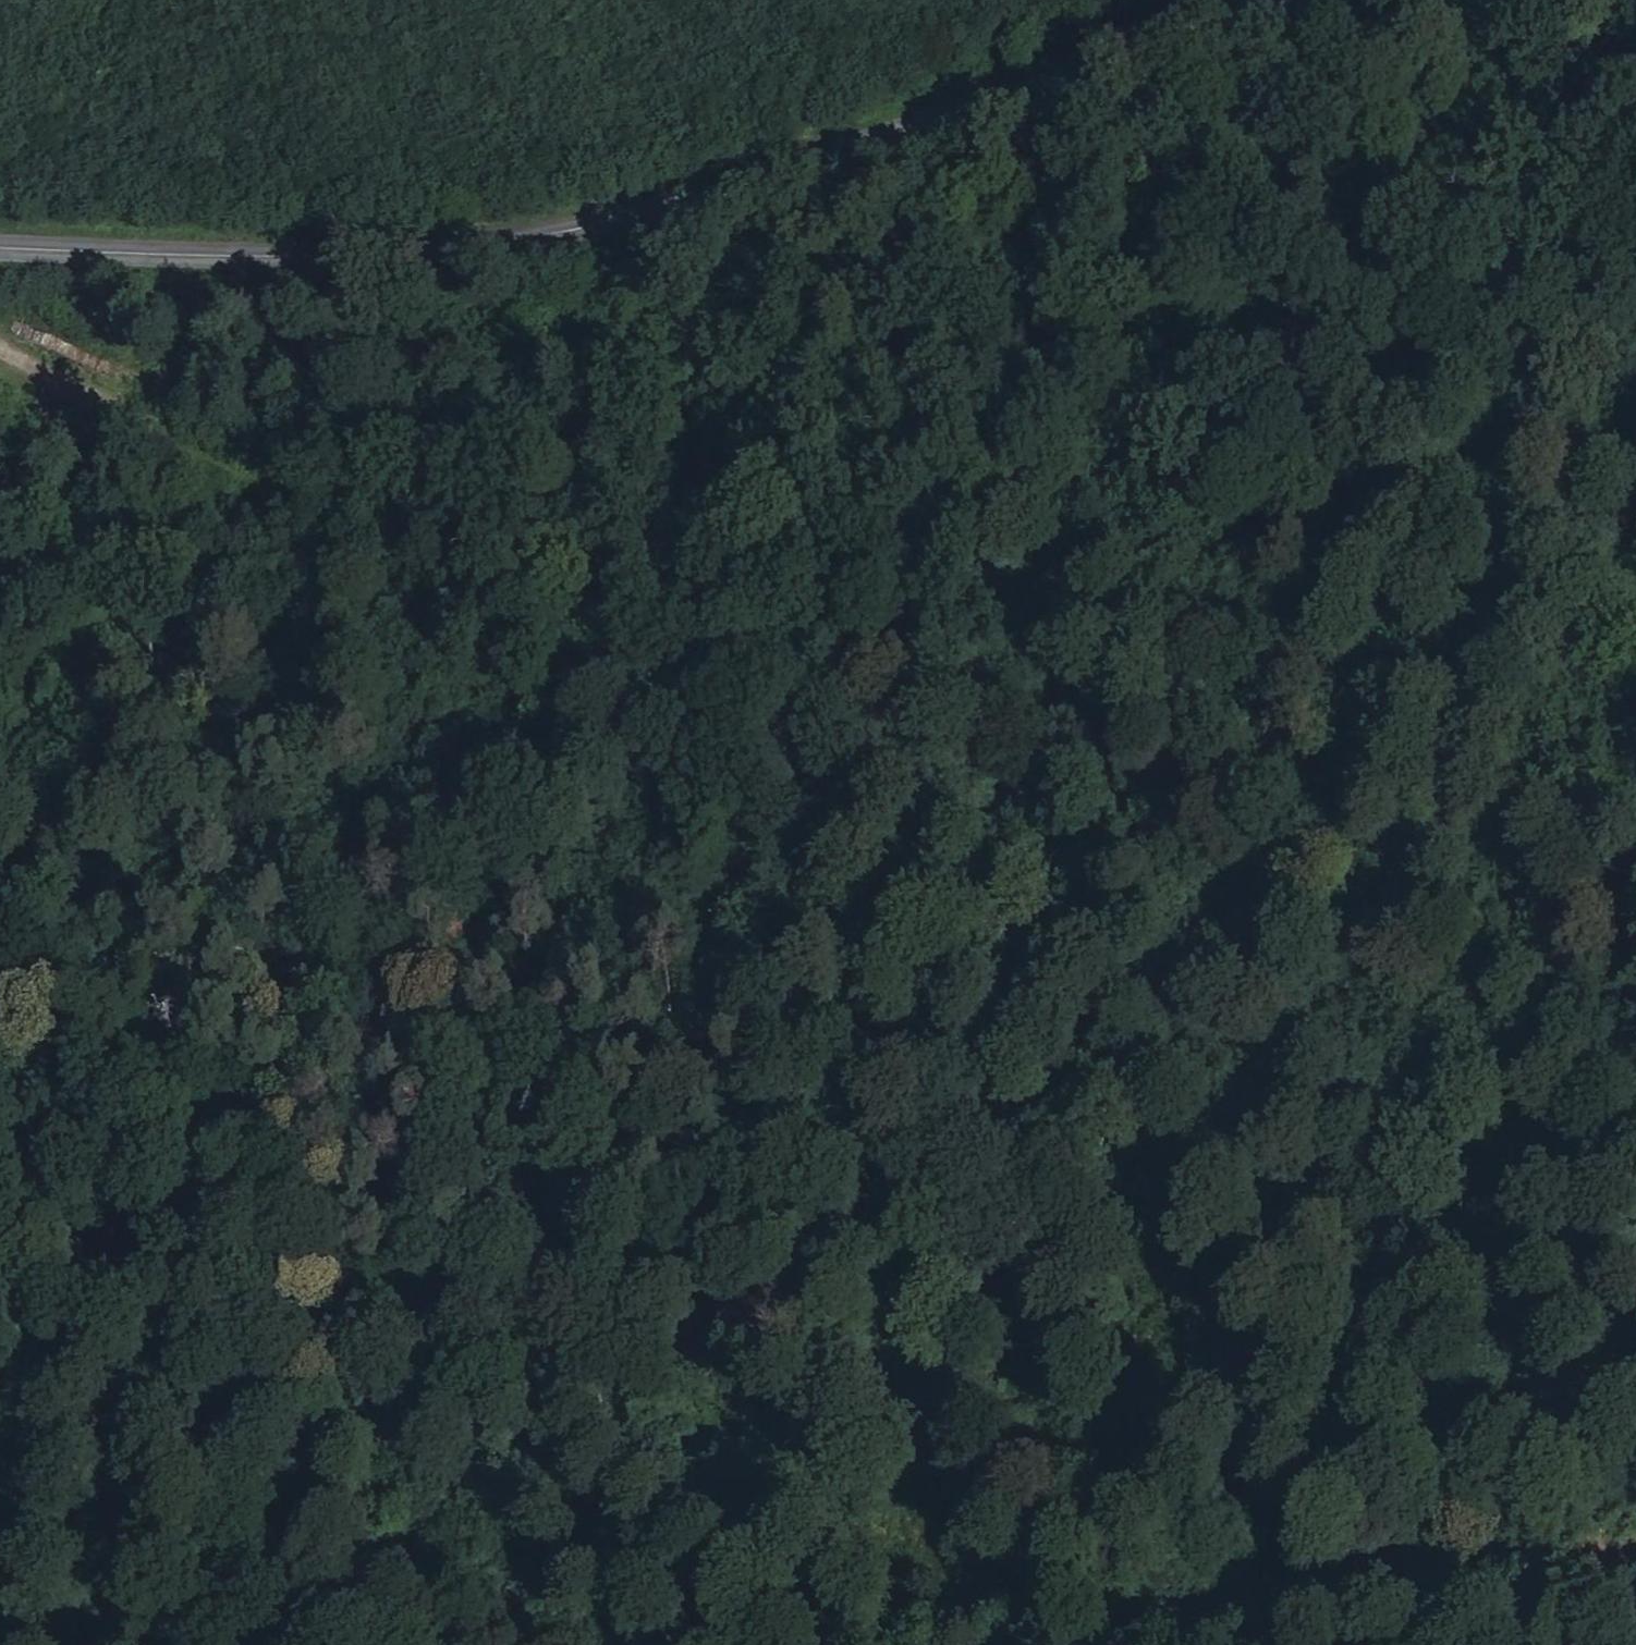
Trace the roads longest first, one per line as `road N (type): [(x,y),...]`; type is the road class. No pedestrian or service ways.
road 1 (tertiary): [(0,243),(421,260),(694,209),(1313,0)]
road 2 (secondary): [(1635,1576),(1494,1570),(1356,1589),(1171,1644)]

